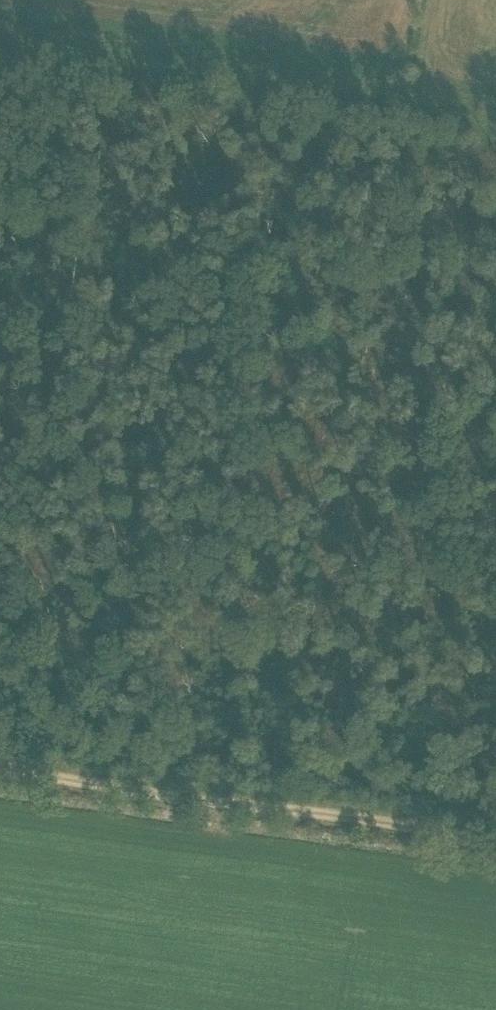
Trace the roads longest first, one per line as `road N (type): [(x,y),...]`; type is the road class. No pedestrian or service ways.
road 1 (track): [(495,842),(0,768)]

